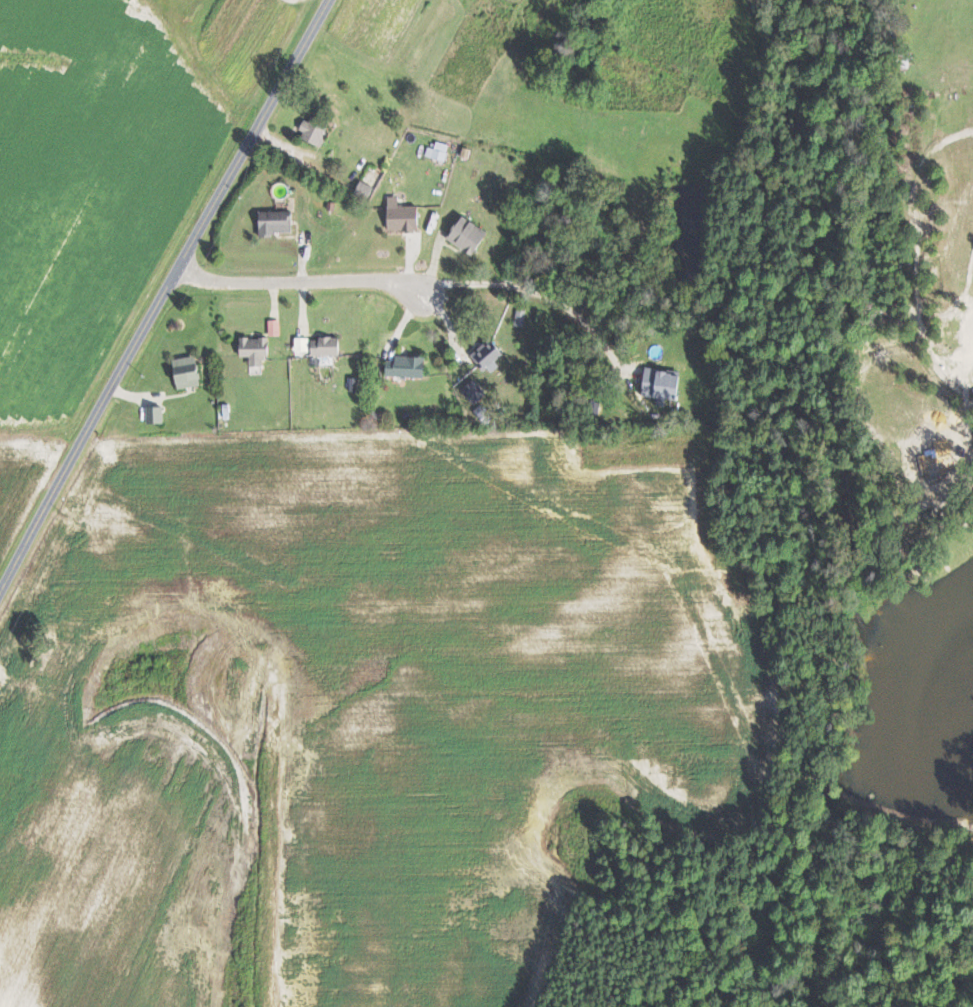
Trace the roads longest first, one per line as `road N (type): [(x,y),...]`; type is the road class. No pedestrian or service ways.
road 1 (residential): [(331,0),(0,597)]

